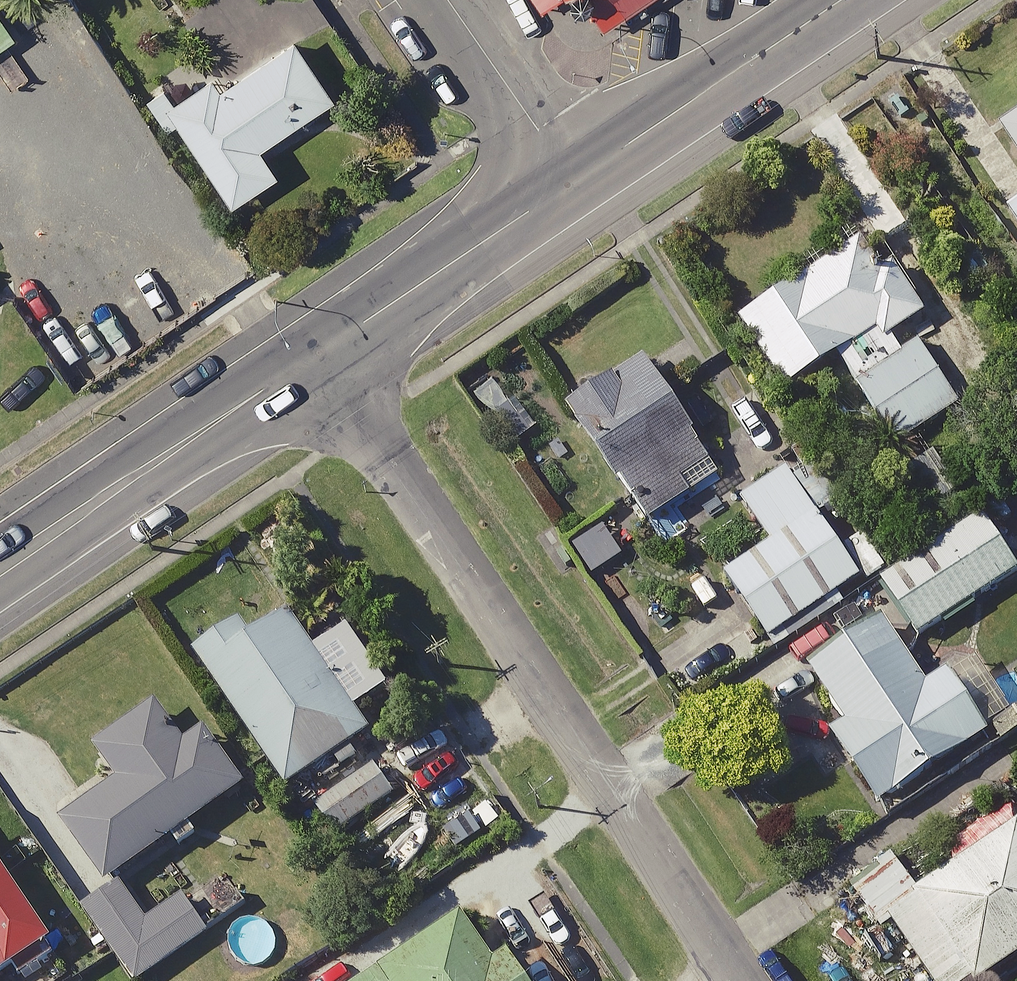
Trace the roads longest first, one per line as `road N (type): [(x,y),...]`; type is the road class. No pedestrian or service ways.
road 1 (residential): [(311,358),(738,980)]
road 2 (tertiary): [(311,358),(0,569)]
road 3 (tertiary): [(844,0),(573,184)]
road 4 (tertiary): [(573,184),(311,358)]
road 5 (residential): [(450,0),(573,184)]

